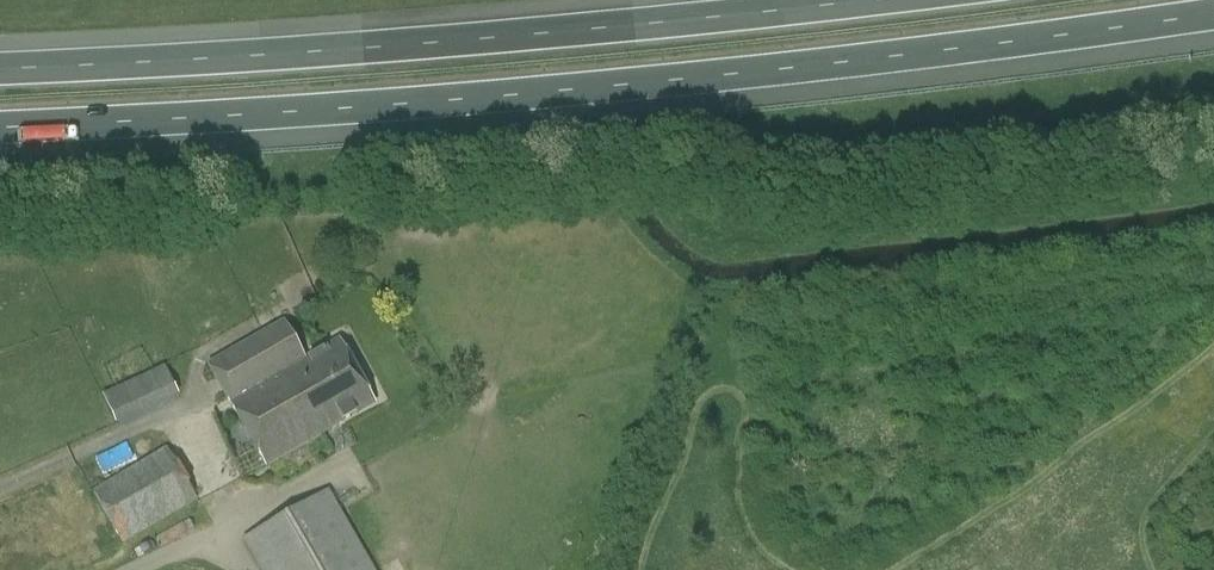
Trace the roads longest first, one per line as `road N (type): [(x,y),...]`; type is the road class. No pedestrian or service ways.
road 1 (motorway): [(0,127),(461,97),(794,66),(1213,12)]
road 2 (motorway): [(852,0),(455,43),(0,70)]

